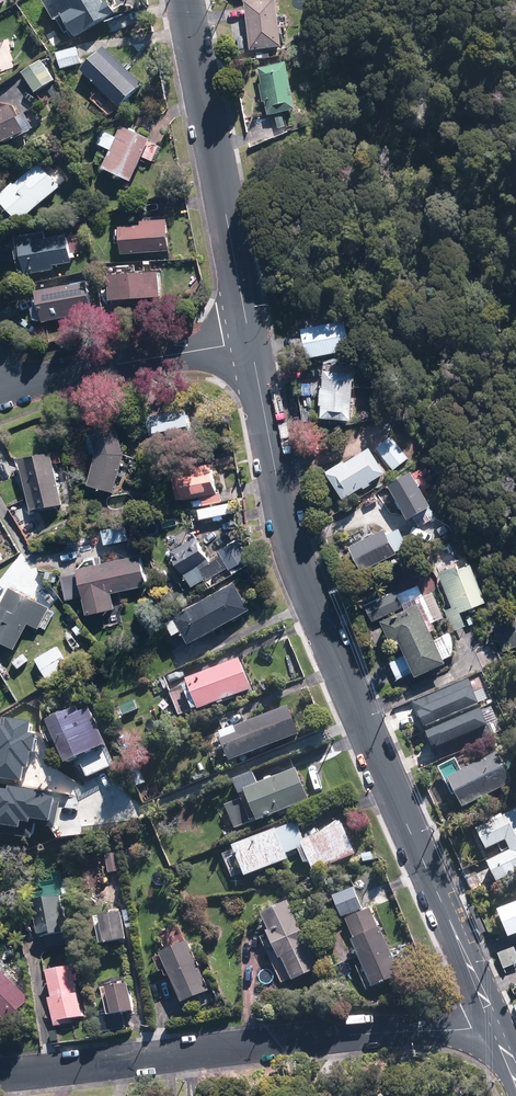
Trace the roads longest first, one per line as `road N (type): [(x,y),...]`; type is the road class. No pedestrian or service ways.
road 1 (residential): [(250,341),(299,568),(497,1031)]
road 2 (residential): [(0,1073),(350,1035),(497,1031)]
road 3 (residential): [(184,0),(250,341)]
road 4 (residential): [(0,394),(250,341)]

